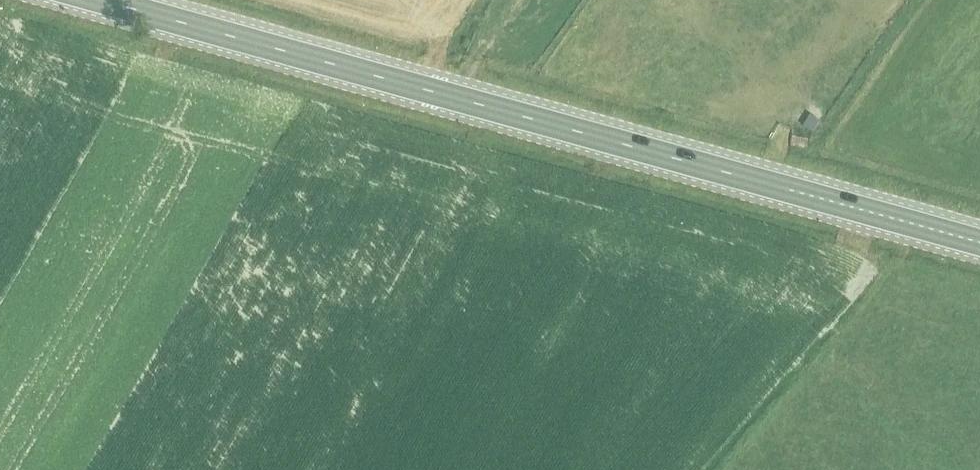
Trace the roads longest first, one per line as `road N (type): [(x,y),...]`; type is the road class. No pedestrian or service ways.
road 1 (primary): [(98,0),(979,245)]

